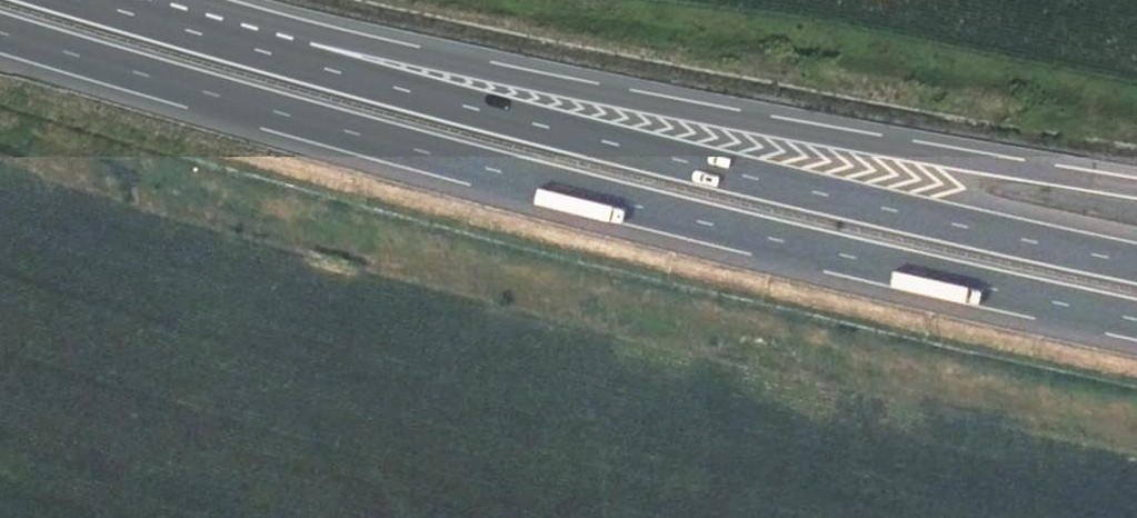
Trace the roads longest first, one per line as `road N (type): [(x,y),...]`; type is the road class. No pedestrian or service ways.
road 1 (motorway): [(0,34),(592,196),(1136,320)]
road 2 (motorway): [(1136,263),(747,175),(145,18)]
road 3 (motorway): [(1136,187),(145,18)]

